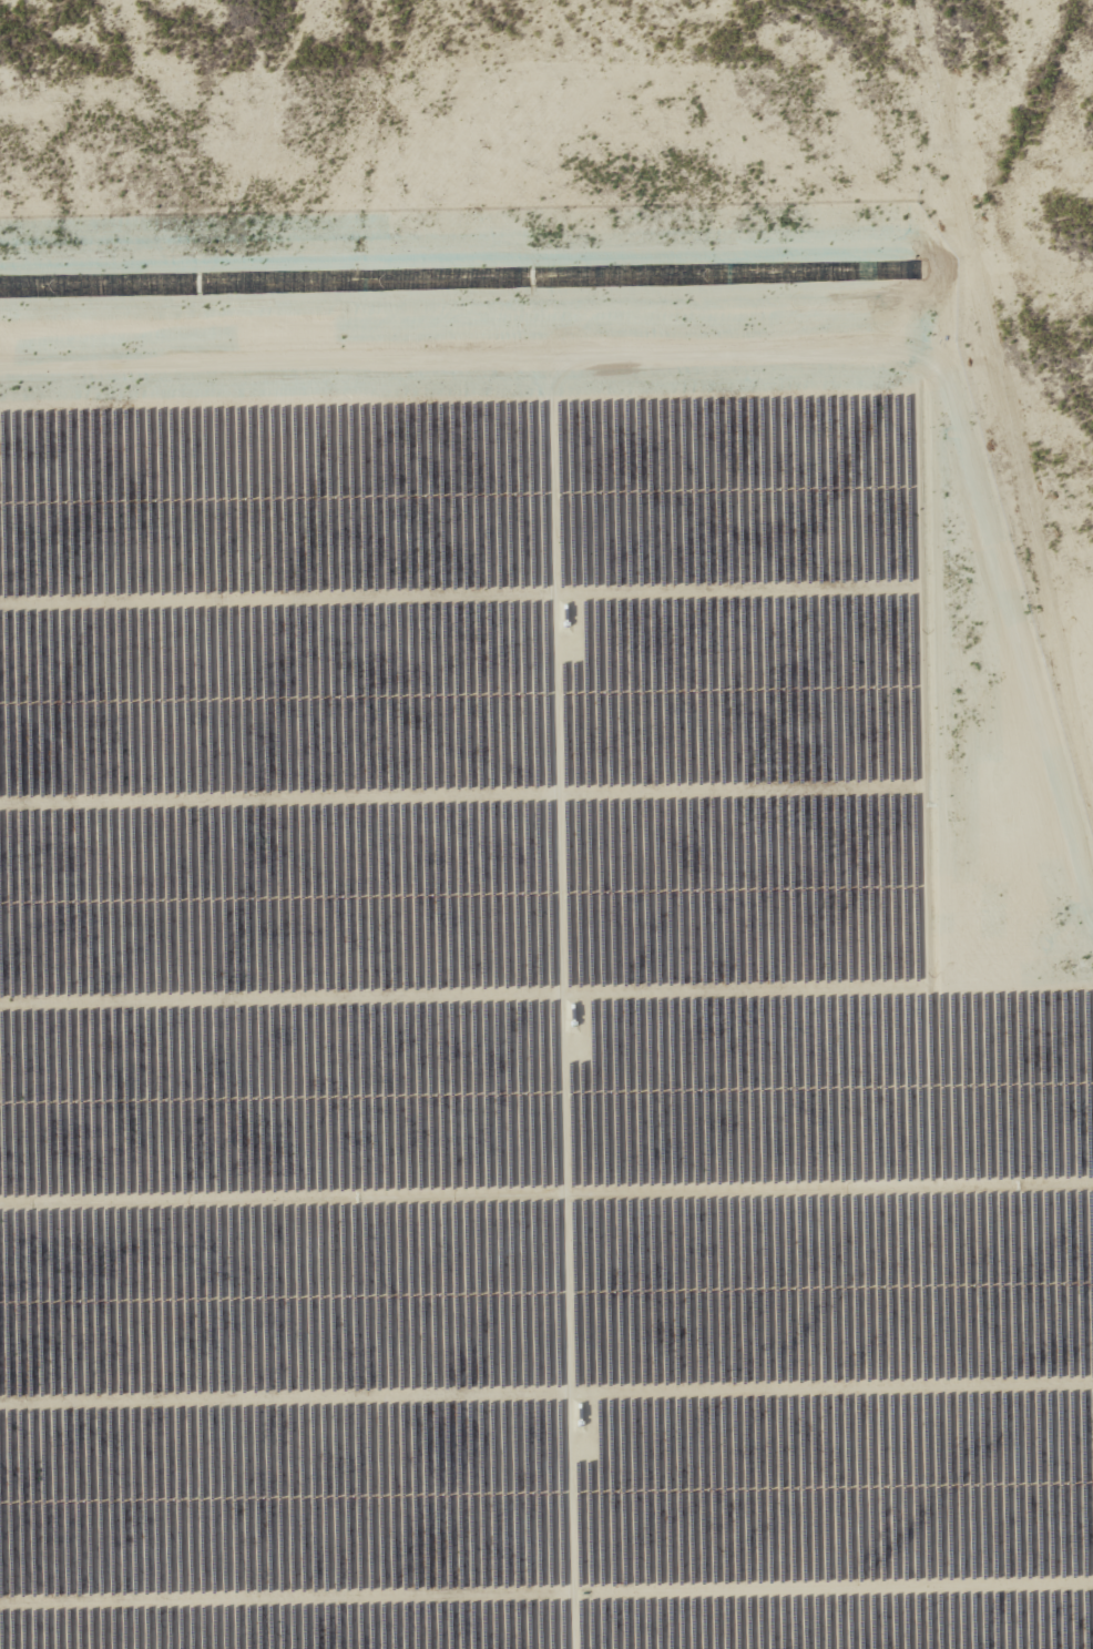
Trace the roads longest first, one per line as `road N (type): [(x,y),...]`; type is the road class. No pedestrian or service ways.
road 1 (track): [(627,1648),(0,705)]

